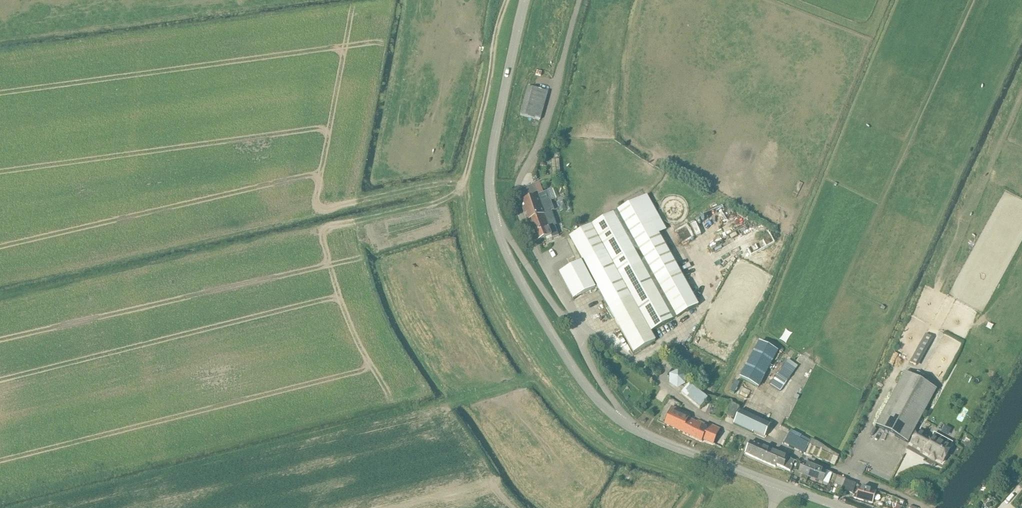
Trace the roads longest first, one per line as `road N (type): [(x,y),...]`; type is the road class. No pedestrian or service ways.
road 1 (unclassified): [(923,507),(703,418),(575,328)]
road 2 (unclassified): [(575,328),(517,203),(579,0)]
road 3 (track): [(366,200),(464,181),(506,0)]
road 4 (tertiary): [(630,426),(572,367),(494,221)]
road 5 (tertiary): [(494,221),(490,169),(525,0)]
road 6 (tertiary): [(778,485),(630,426)]
road 7 (unclassified): [(575,328),(494,221)]

